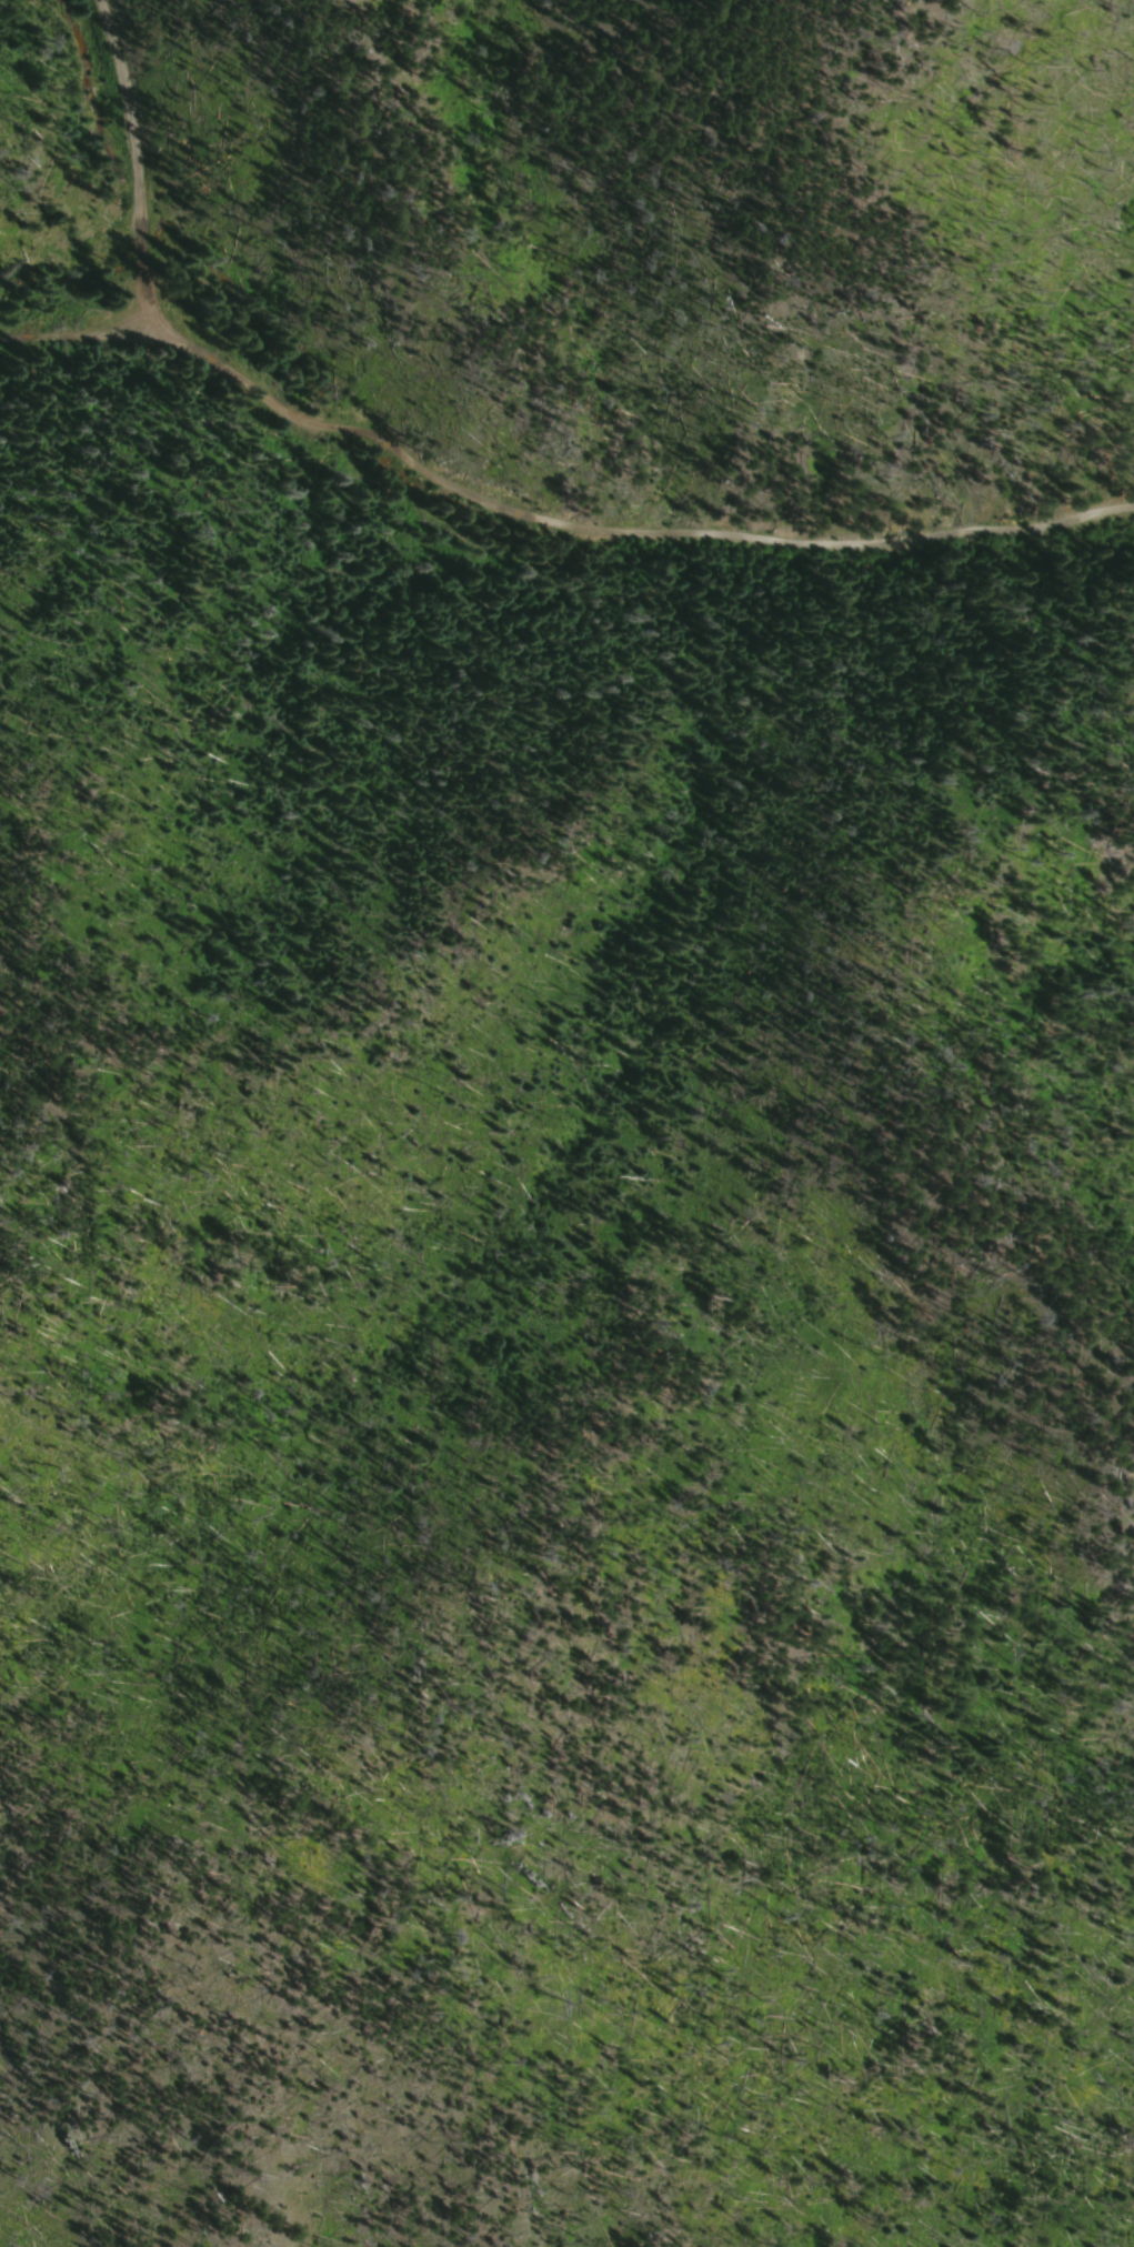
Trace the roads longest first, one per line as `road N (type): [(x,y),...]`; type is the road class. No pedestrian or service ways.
road 1 (track): [(1133,506),(881,544),(576,525),(480,498),(379,440),(145,333),(0,341)]
road 2 (track): [(145,333),(130,98),(98,0)]

